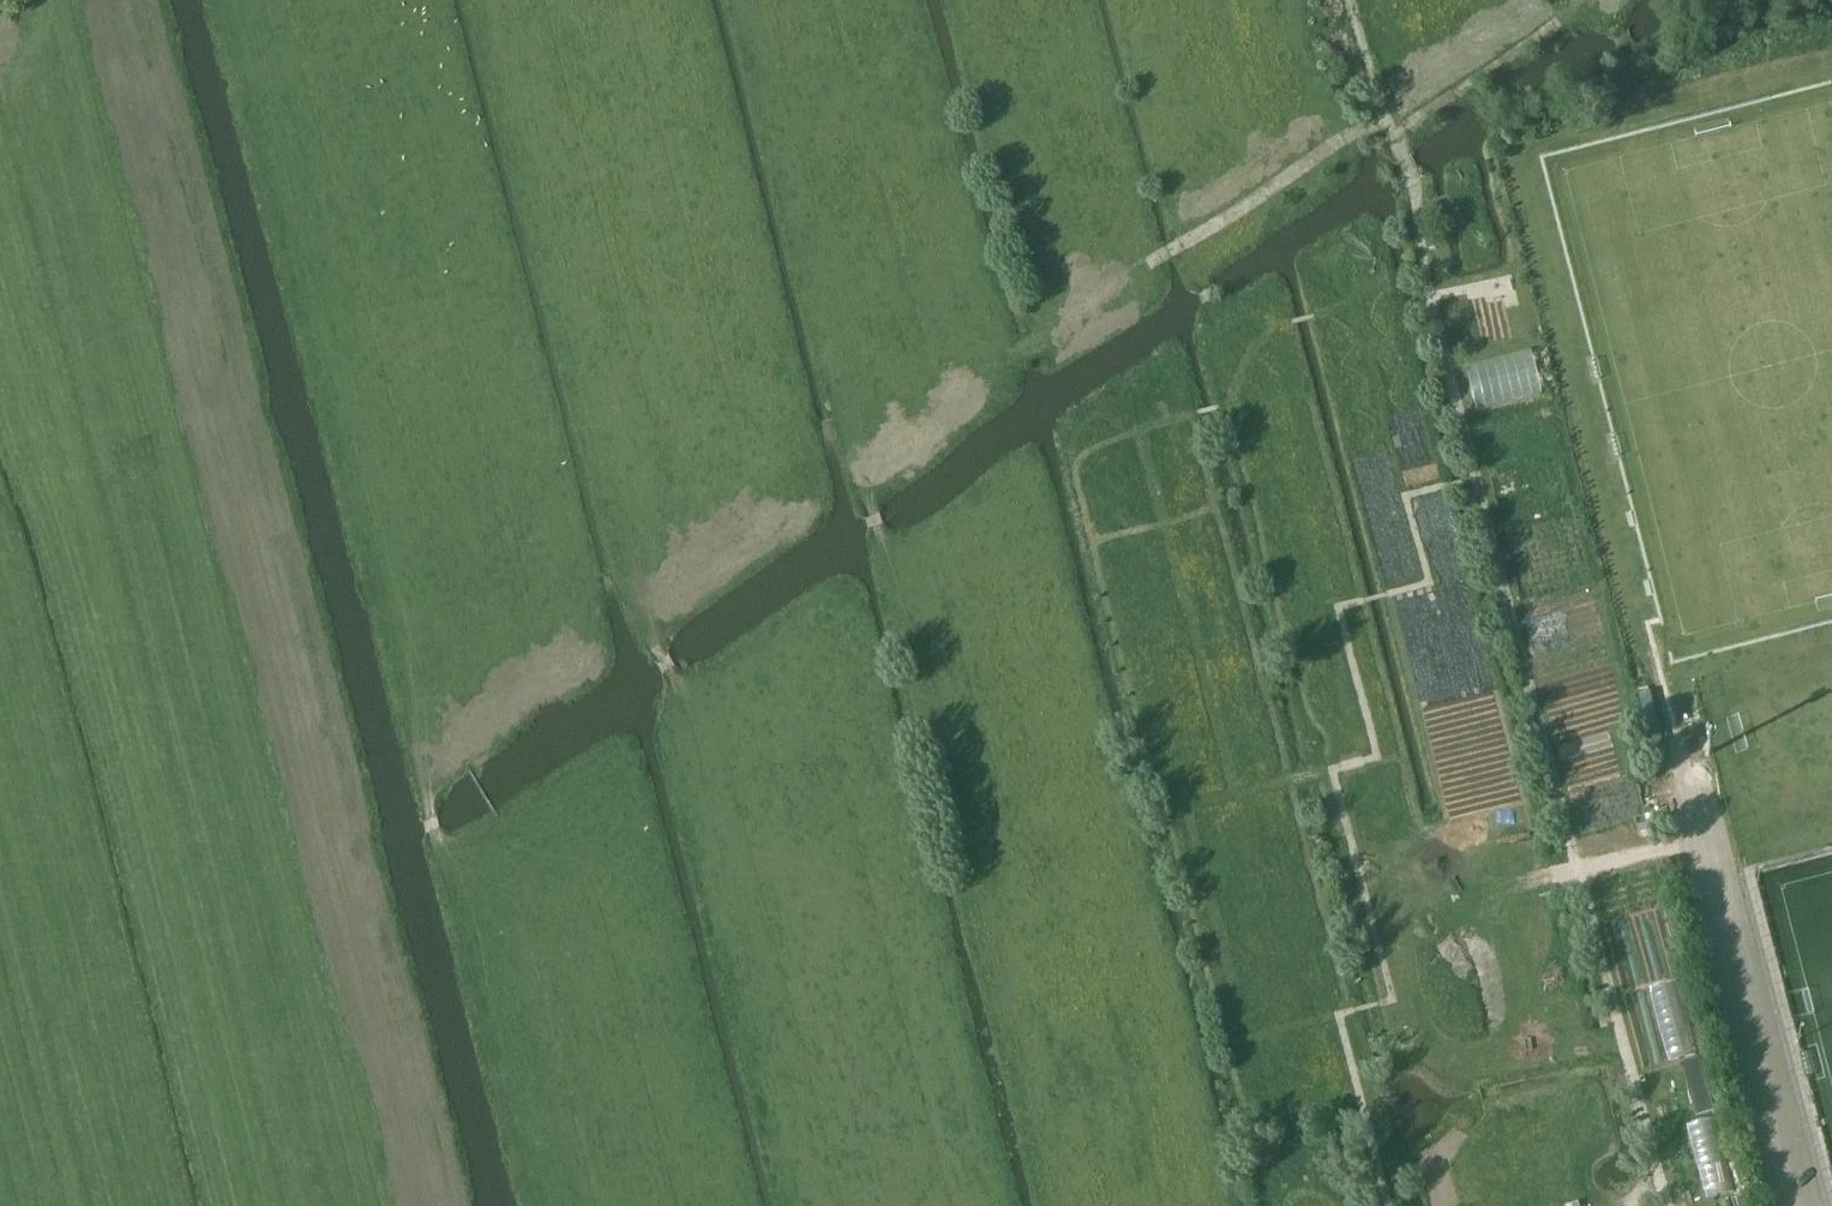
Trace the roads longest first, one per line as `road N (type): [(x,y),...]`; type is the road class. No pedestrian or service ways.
road 1 (track): [(1667,1205),(1429,298),(1412,192),(1381,116),(1352,0)]
road 2 (track): [(1381,116),(1151,266)]
road 3 (track): [(1395,138),(1538,38)]

